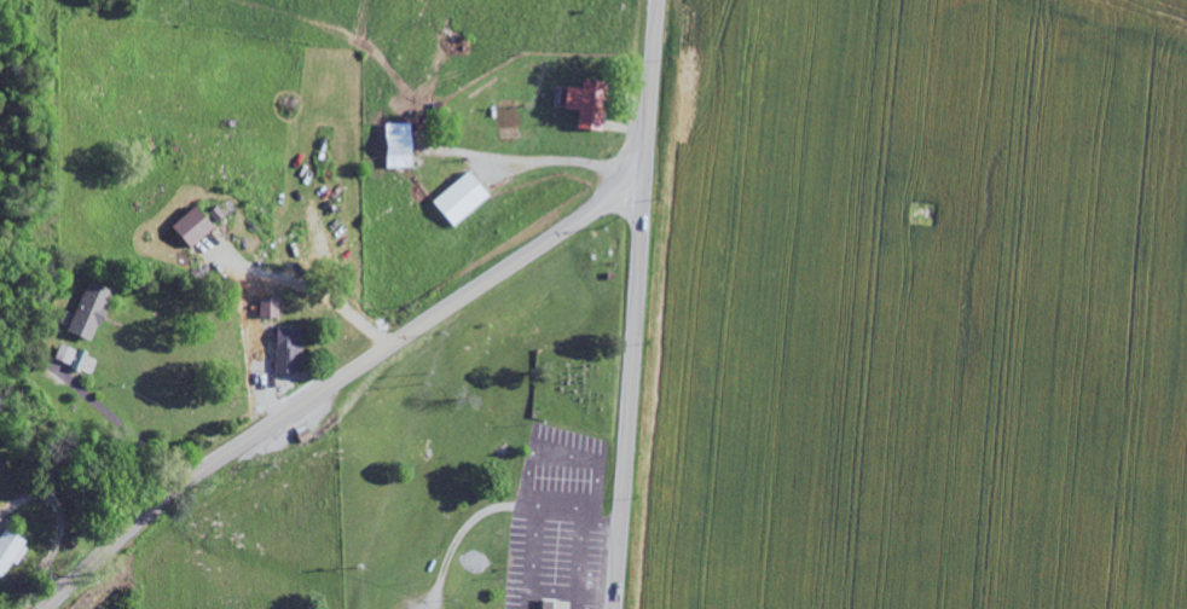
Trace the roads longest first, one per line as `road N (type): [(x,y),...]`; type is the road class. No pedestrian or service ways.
road 1 (secondary): [(44,608),(199,472),(643,182)]
road 2 (secondary): [(613,608),(643,182)]
road 3 (residential): [(438,0),(319,187)]
road 4 (secondary): [(643,182),(658,0)]

